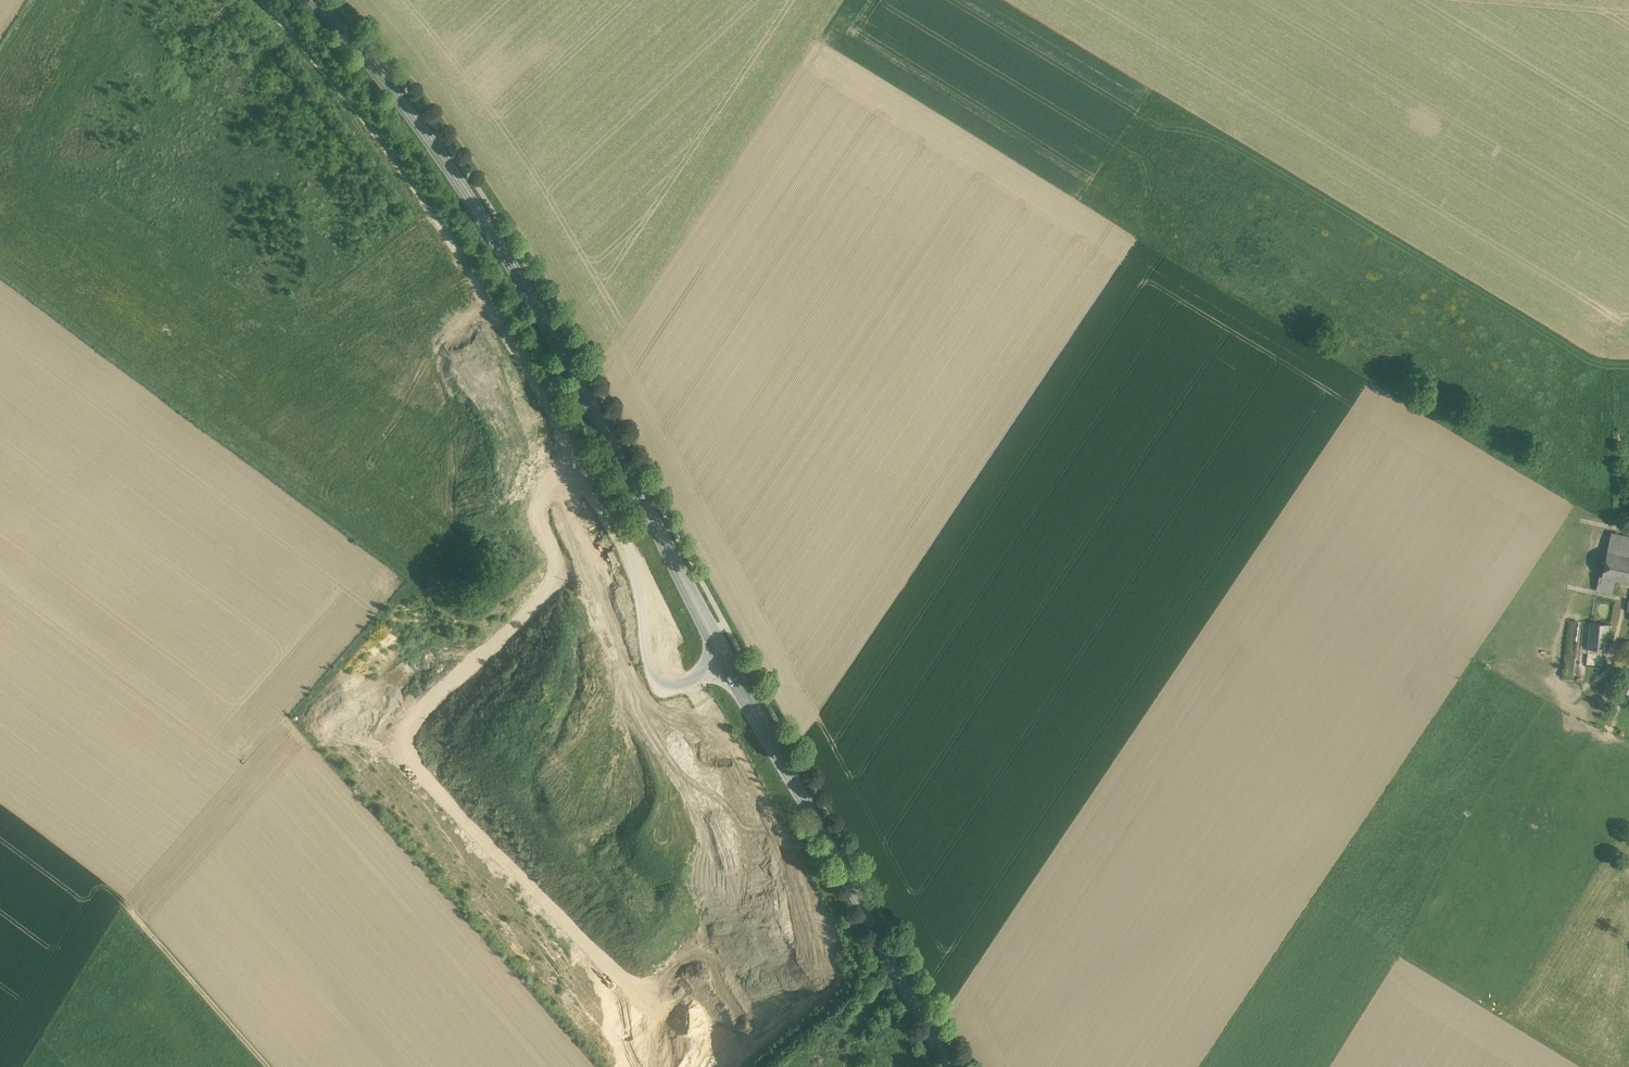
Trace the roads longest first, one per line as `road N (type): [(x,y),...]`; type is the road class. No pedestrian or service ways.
road 1 (secondary): [(948,1066),(512,266),(431,144),(315,0)]
road 2 (track): [(267,1066),(123,905)]

